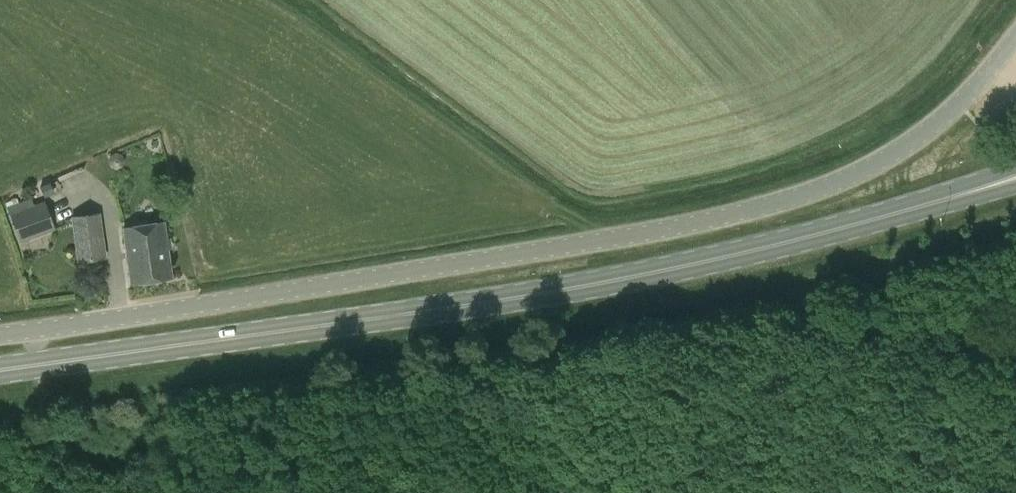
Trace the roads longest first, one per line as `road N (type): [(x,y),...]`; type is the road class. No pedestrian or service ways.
road 1 (unclassified): [(0,333),(729,215),(827,186),(902,149),(959,101),(1015,34)]
road 2 (secondary): [(0,371),(516,301),(906,211)]

